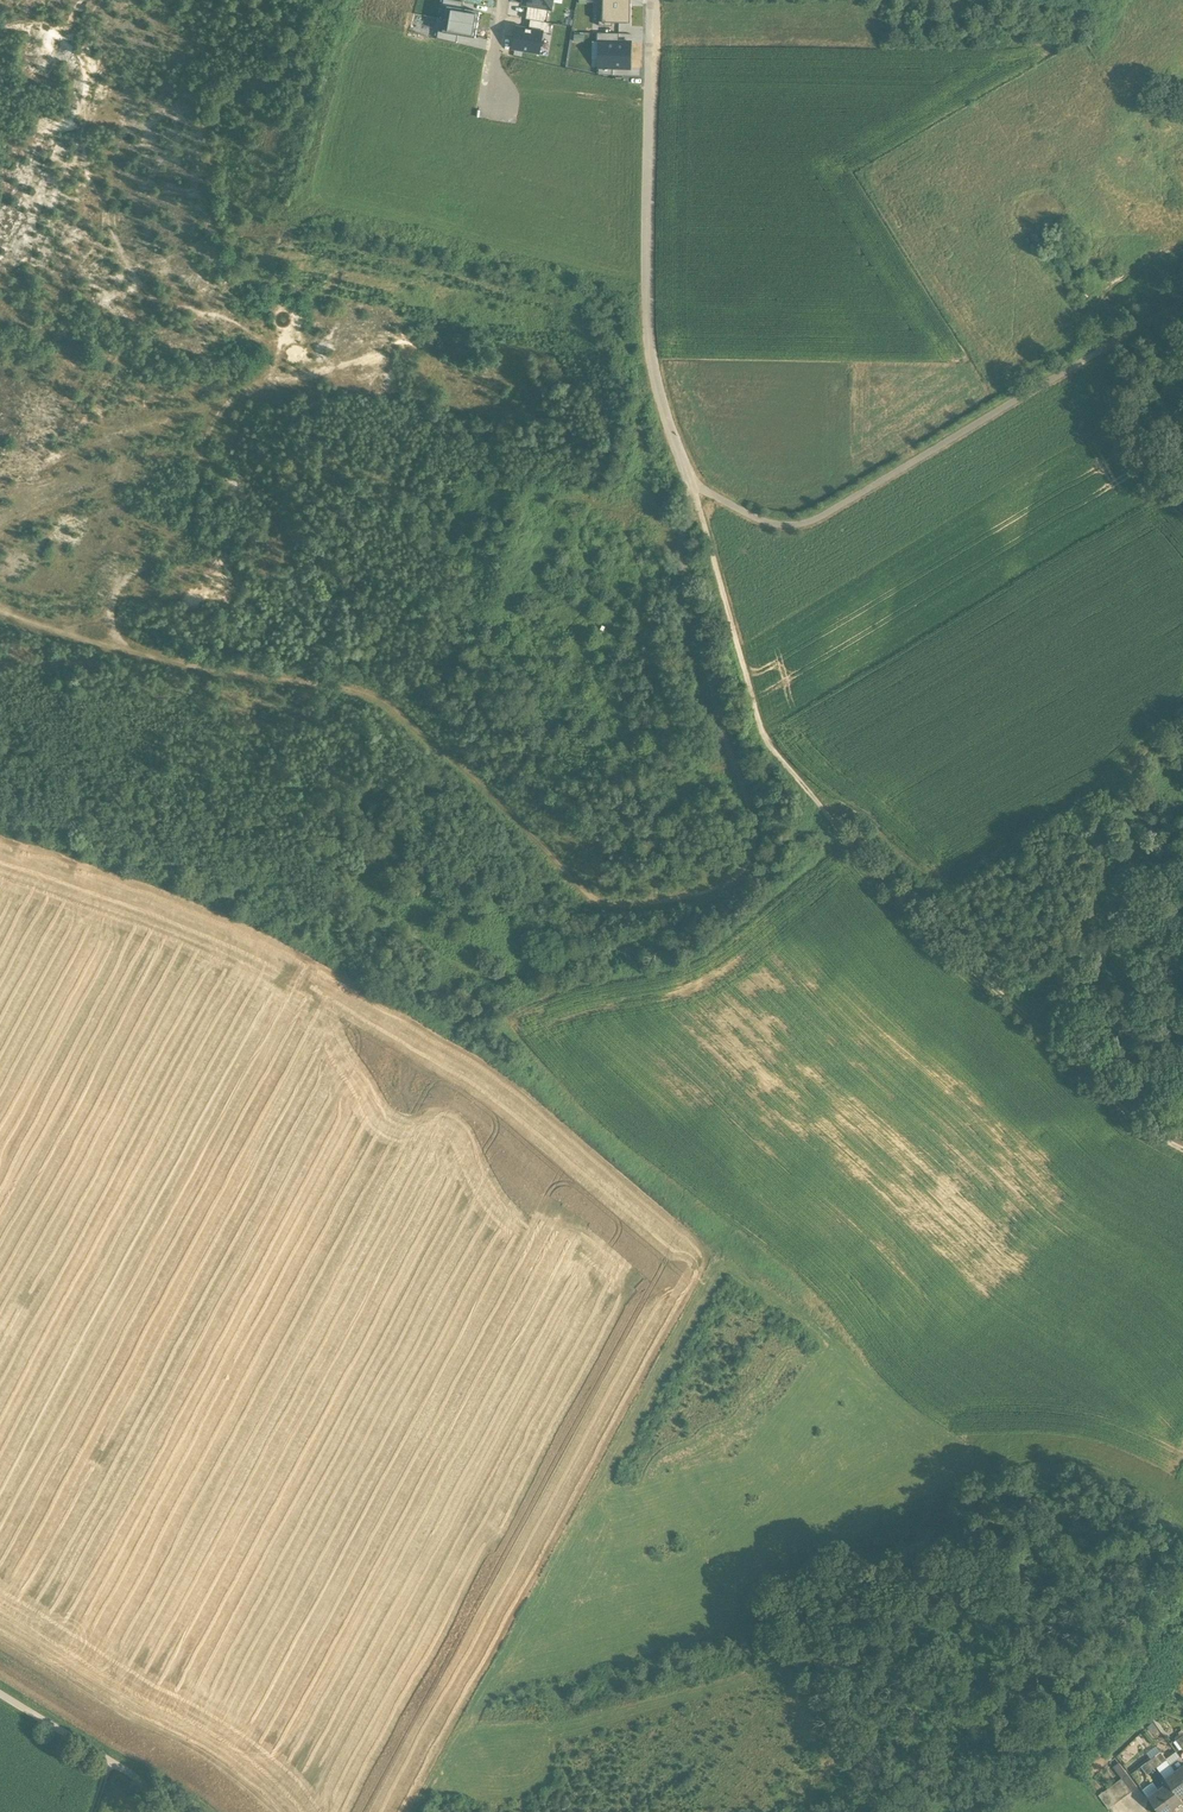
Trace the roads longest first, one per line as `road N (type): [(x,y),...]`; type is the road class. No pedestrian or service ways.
road 1 (track): [(690,490),(765,744),(950,953),(1123,1112),(1182,1151)]
road 2 (track): [(0,612),(100,649),(286,681),(386,708),(569,906),(617,918),(658,915)]
road 3 (track): [(1182,300),(814,521),(770,524),(701,488),(690,490)]
road 4 (unclassified): [(653,0),(648,338),(690,490)]
road 5 (track): [(690,490),(684,617),(703,701),(748,799),(752,846),(742,877),(709,902),(658,915)]
road 6 (track): [(483,976),(525,973),(636,942),(709,902)]
road 7 (track): [(178,1811),(0,1694)]
road 8 (track): [(210,1811),(161,1778),(110,1762),(93,1811)]
road 9 (track): [(492,1676),(413,1811)]

